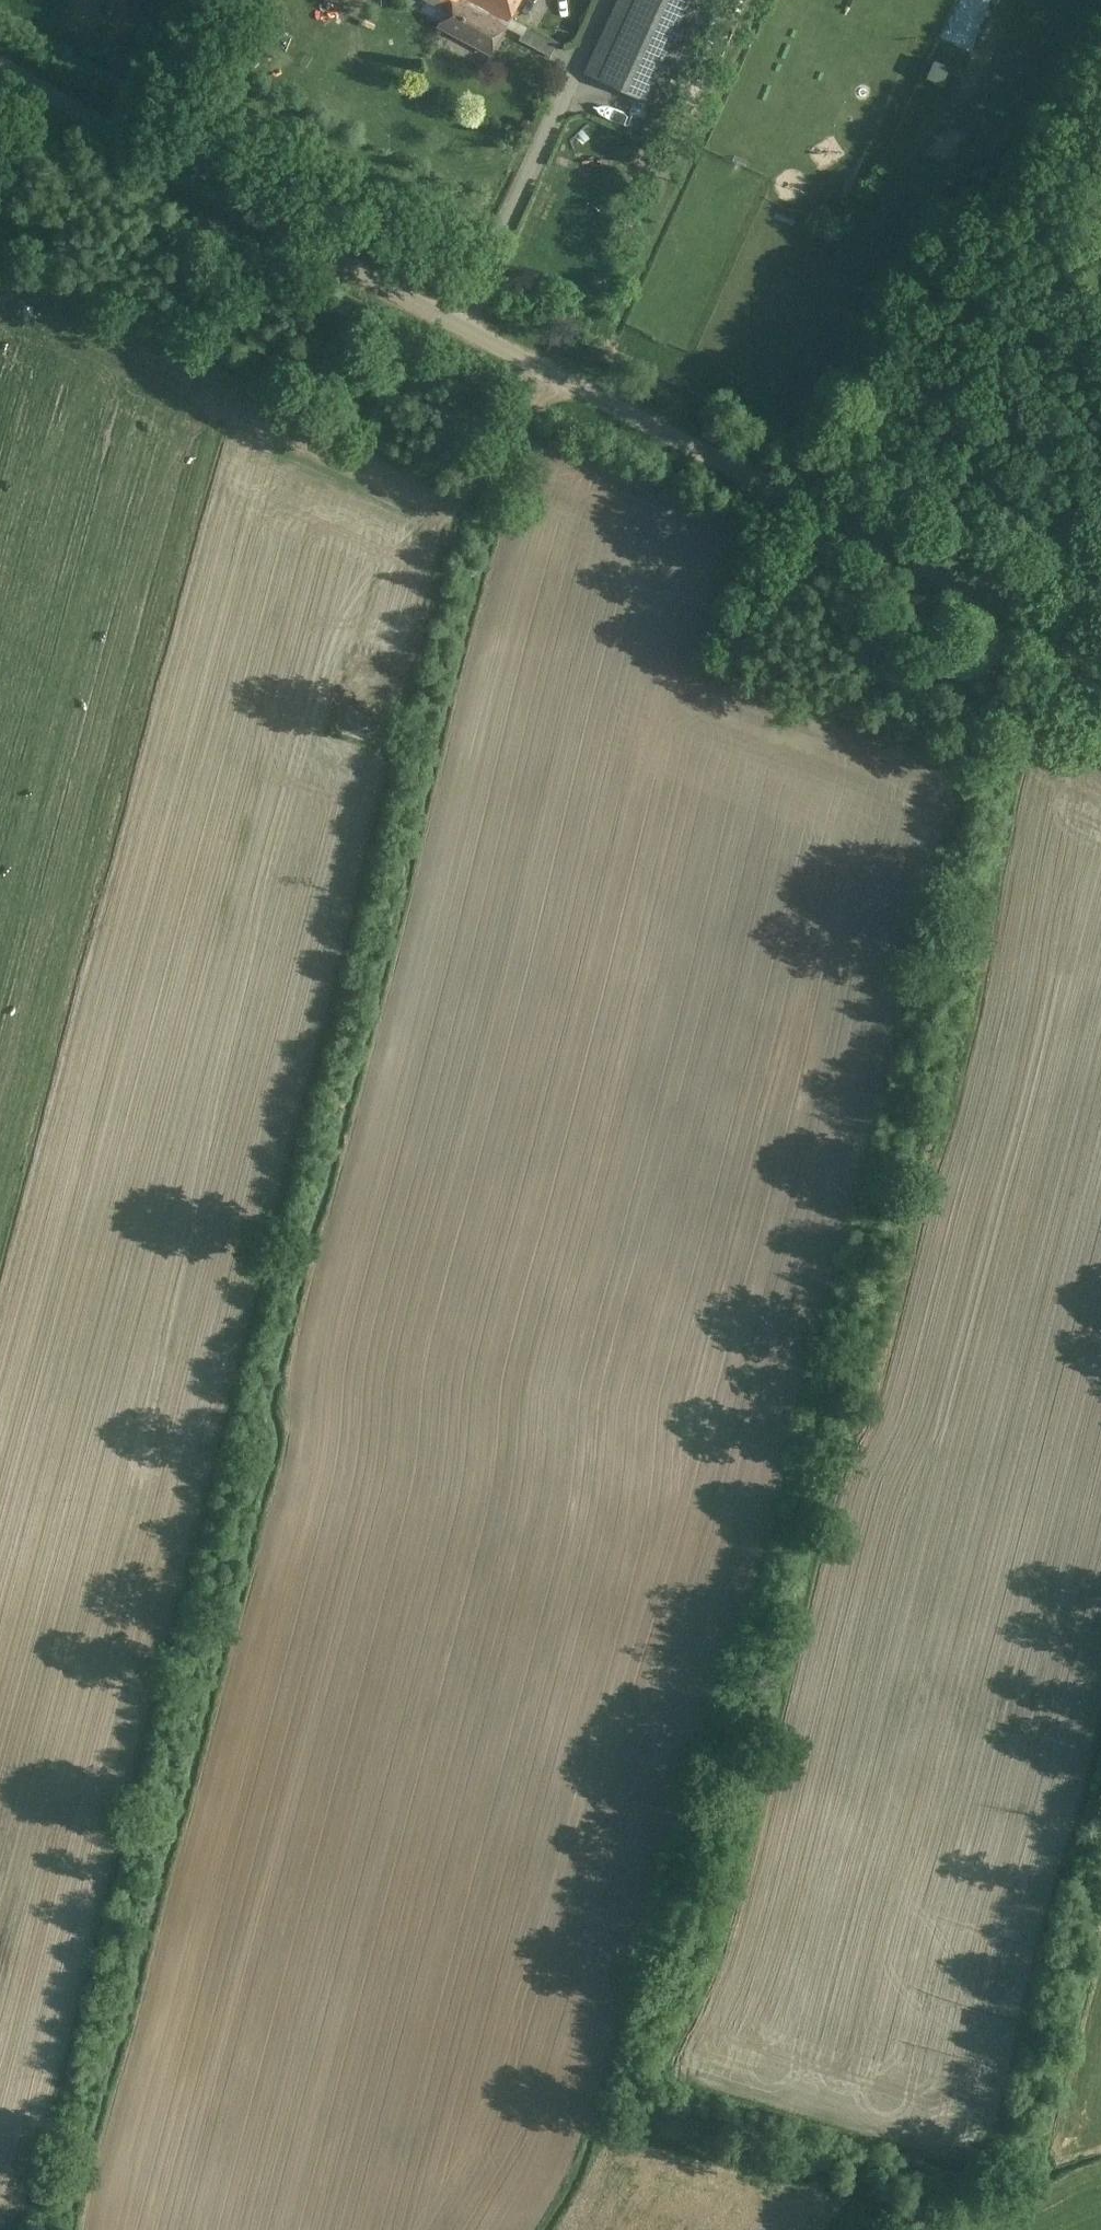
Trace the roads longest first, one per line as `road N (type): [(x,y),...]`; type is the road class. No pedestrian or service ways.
road 1 (unclassified): [(1100,652),(458,324),(0,65)]

